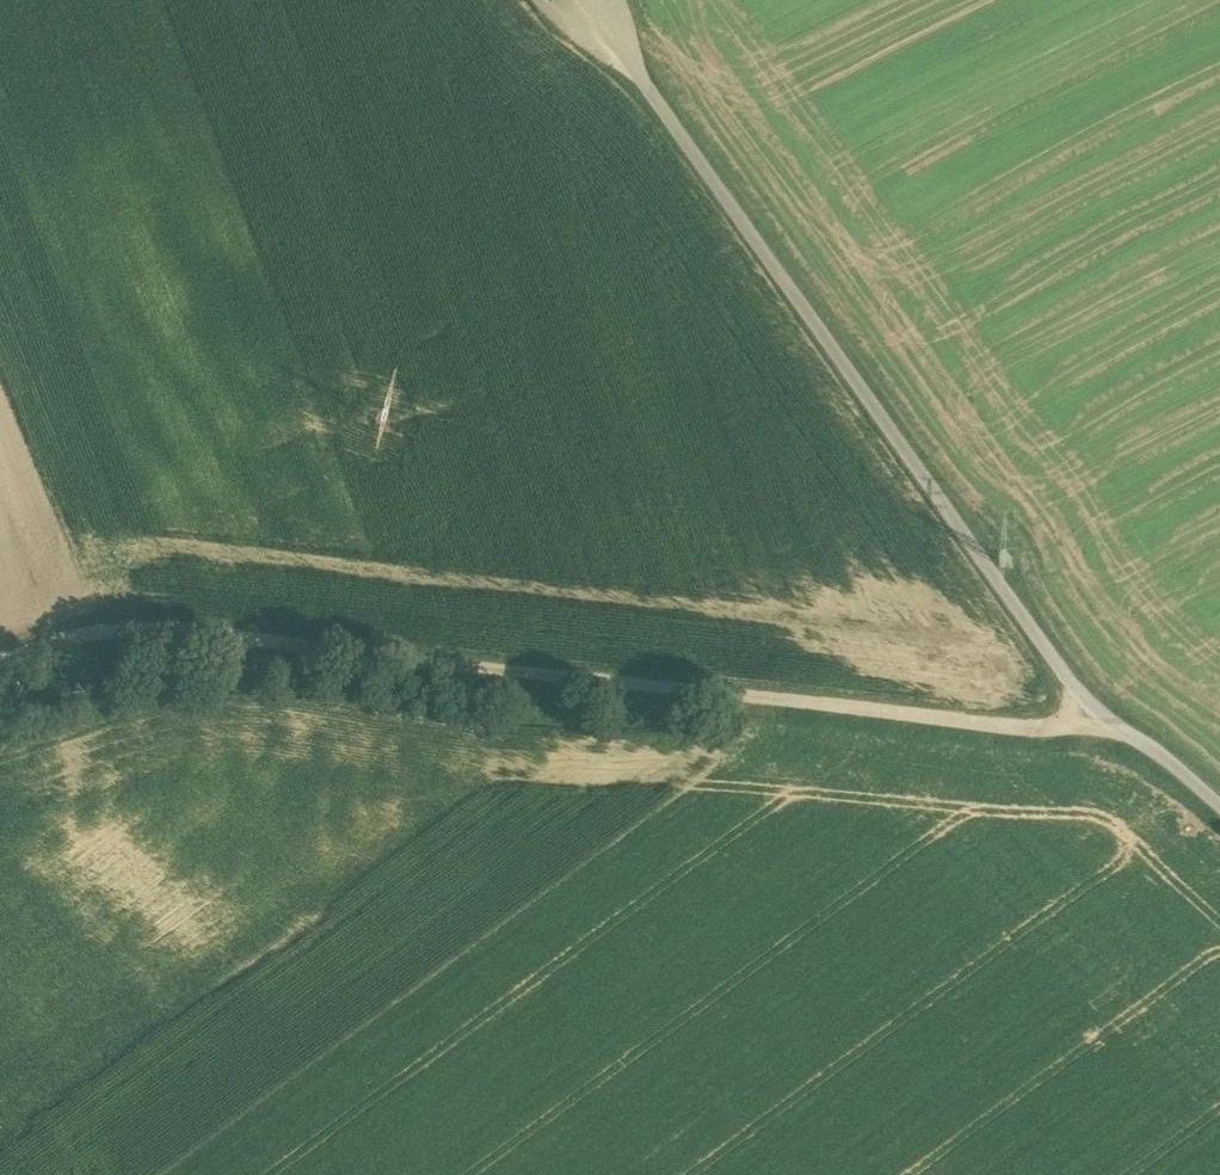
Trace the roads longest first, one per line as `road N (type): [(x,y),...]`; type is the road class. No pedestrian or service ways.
road 1 (track): [(1113,731),(1041,734),(153,630),(86,638),(0,668)]
road 2 (track): [(590,0),(1086,704),(1219,814)]

